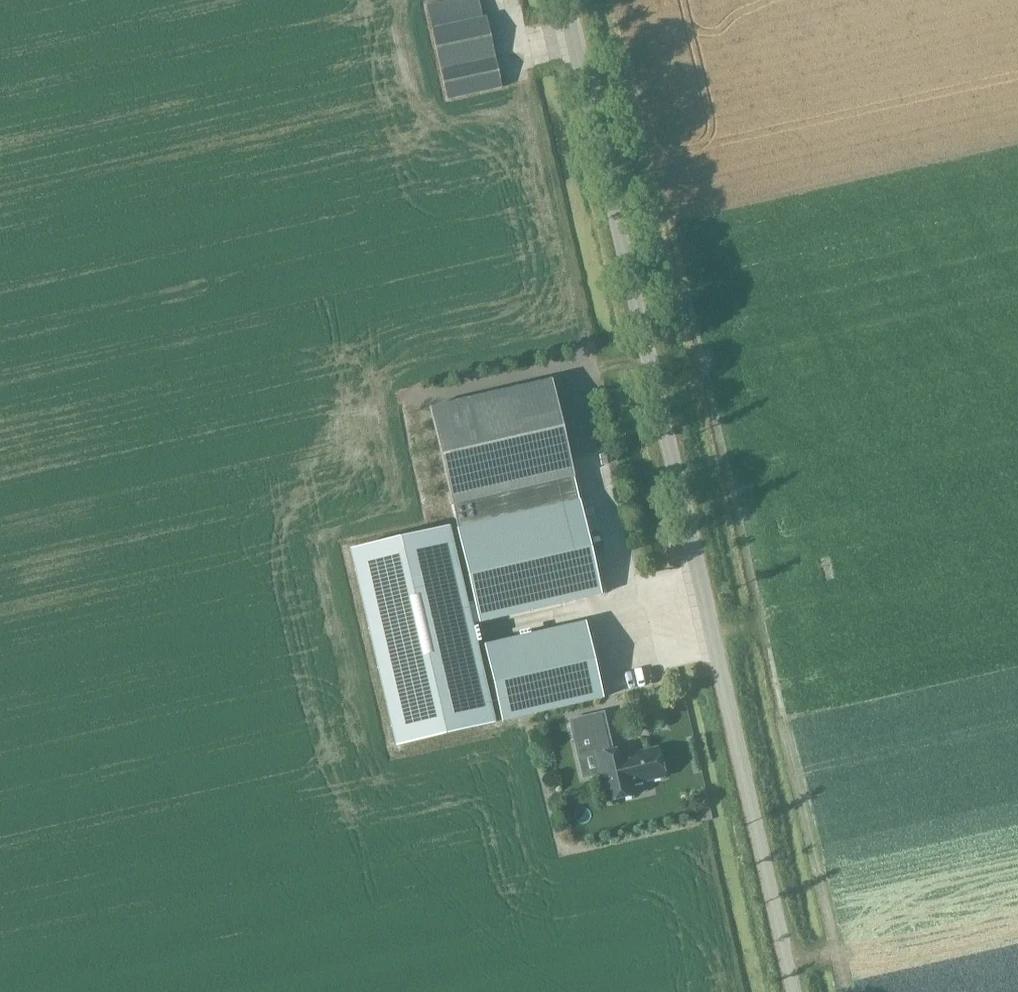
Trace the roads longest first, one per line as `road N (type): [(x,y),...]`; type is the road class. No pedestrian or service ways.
road 1 (unclassified): [(797,991),(568,0)]

